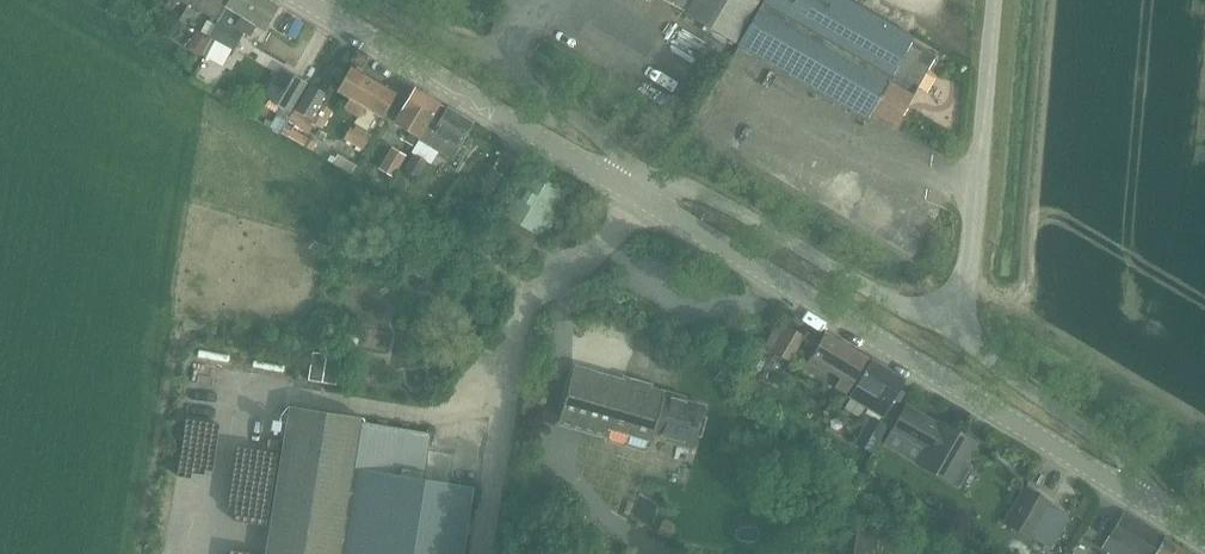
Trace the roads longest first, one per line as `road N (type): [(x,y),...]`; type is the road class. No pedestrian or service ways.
road 1 (tertiary): [(1161,513),(634,196)]
road 2 (tertiary): [(634,196),(297,0)]
road 3 (residential): [(647,175),(571,110),(463,43),(350,0)]
road 4 (residential): [(950,329),(728,206),(647,175)]
road 5 (unclassified): [(950,329),(977,192),(994,0)]
road 6 (residential): [(1161,513),(1100,441),(950,329)]

